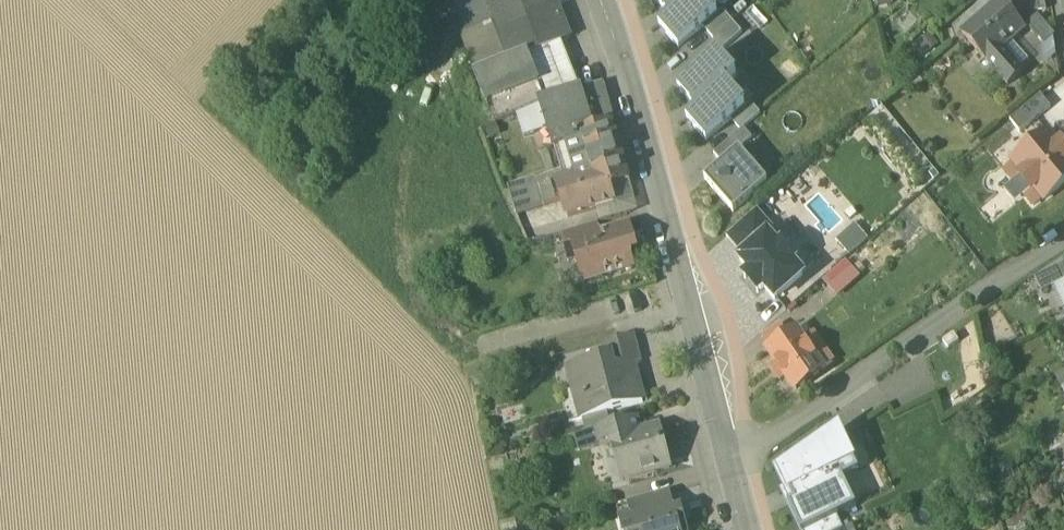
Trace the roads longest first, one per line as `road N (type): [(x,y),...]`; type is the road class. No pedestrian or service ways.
road 1 (tertiary): [(736,471),(636,84),(602,0)]
road 2 (residential): [(1063,240),(736,471)]

